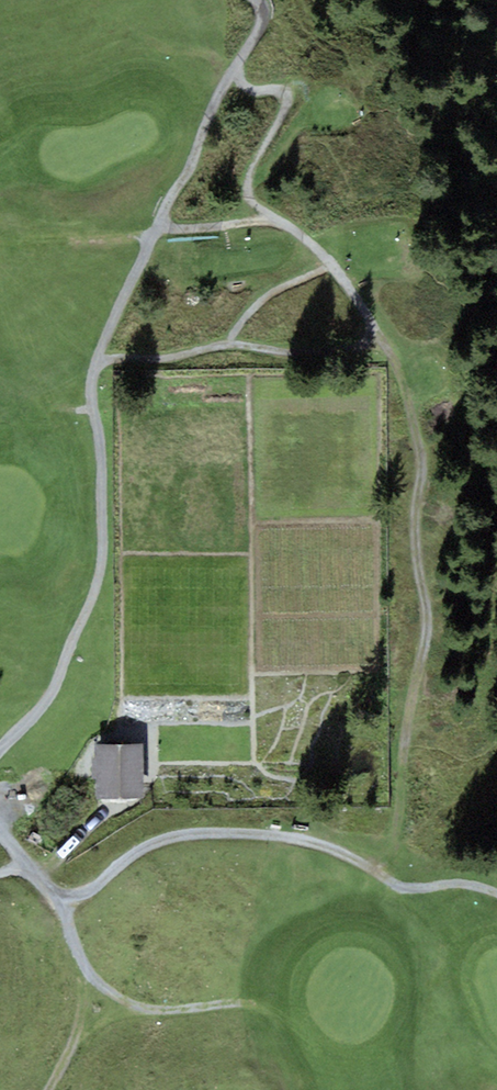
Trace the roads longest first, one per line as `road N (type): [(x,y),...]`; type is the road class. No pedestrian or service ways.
road 1 (track): [(0,749),(48,700),(95,588),(103,541),(92,396),(98,360),(213,110),(261,32),(259,0)]
road 2 (track): [(58,896),(76,897),(155,842),(231,832),(306,839),(368,863),(400,885),(443,882),(496,894)]
road 3 (track): [(379,338),(335,268),(251,202),(250,169),(288,100),(281,91),(249,89),(234,72)]
road 4 (track): [(98,360),(241,346),(331,350),(379,338)]
road 5 (track): [(58,896),(78,956),(108,989),(158,1011),(240,1003)]

